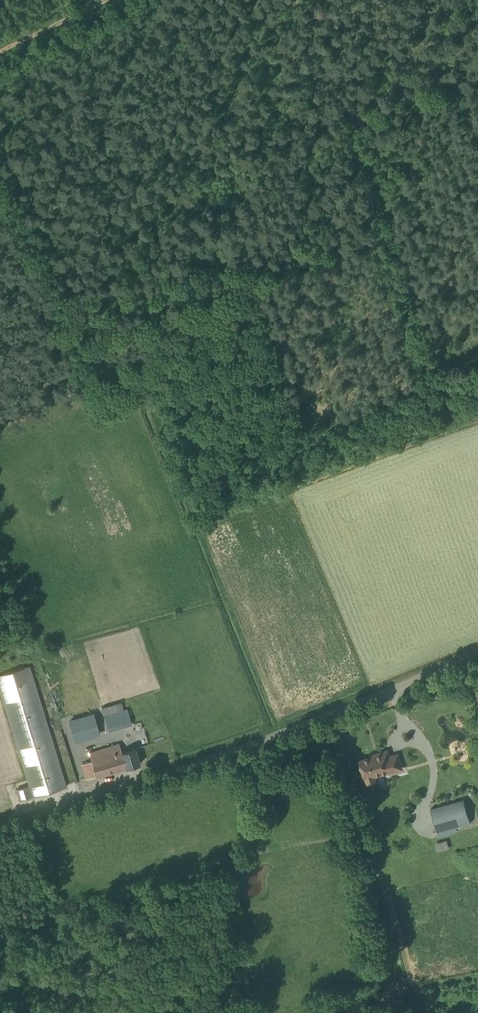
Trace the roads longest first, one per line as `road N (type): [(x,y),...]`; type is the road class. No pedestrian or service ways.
road 1 (unclassified): [(0,823),(197,764),(477,654)]
road 2 (track): [(110,0),(0,54)]

